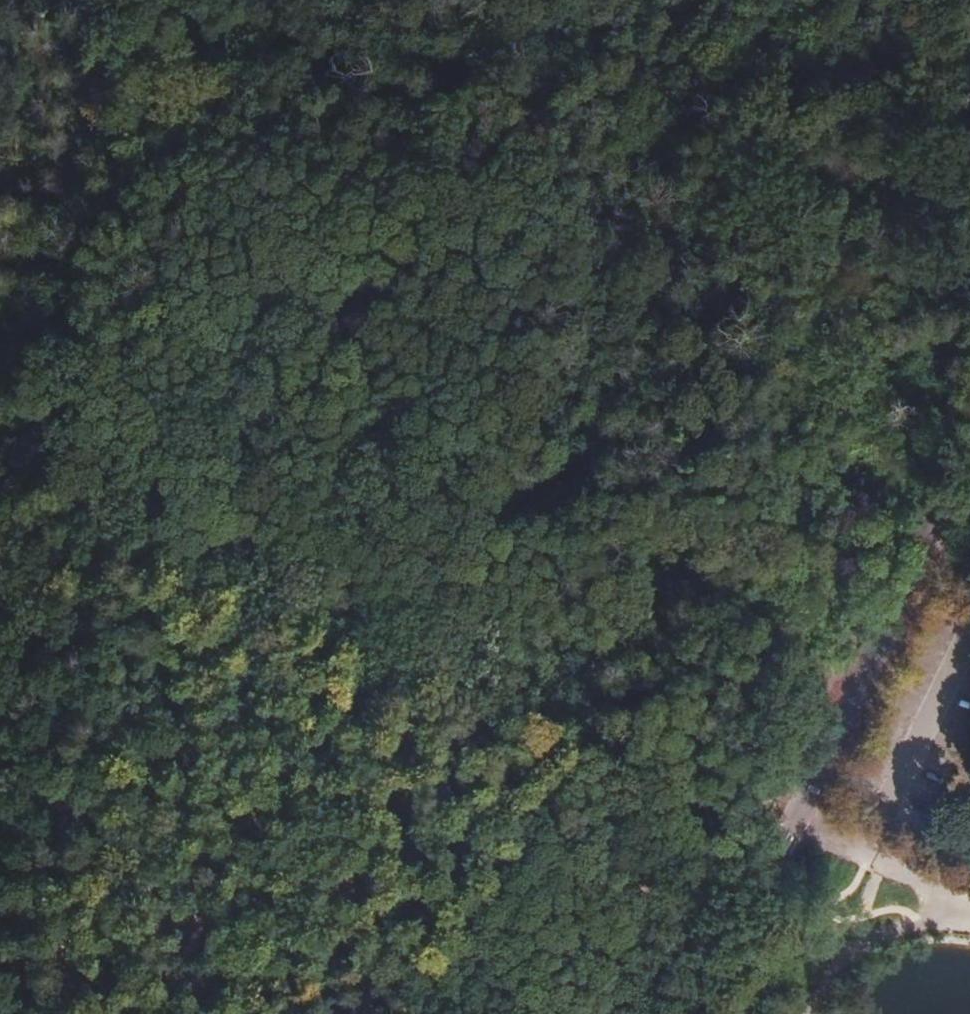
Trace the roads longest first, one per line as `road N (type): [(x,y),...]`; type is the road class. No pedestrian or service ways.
road 1 (track): [(799,819),(0,448)]
road 2 (unclassified): [(684,1013),(799,819),(969,474)]

